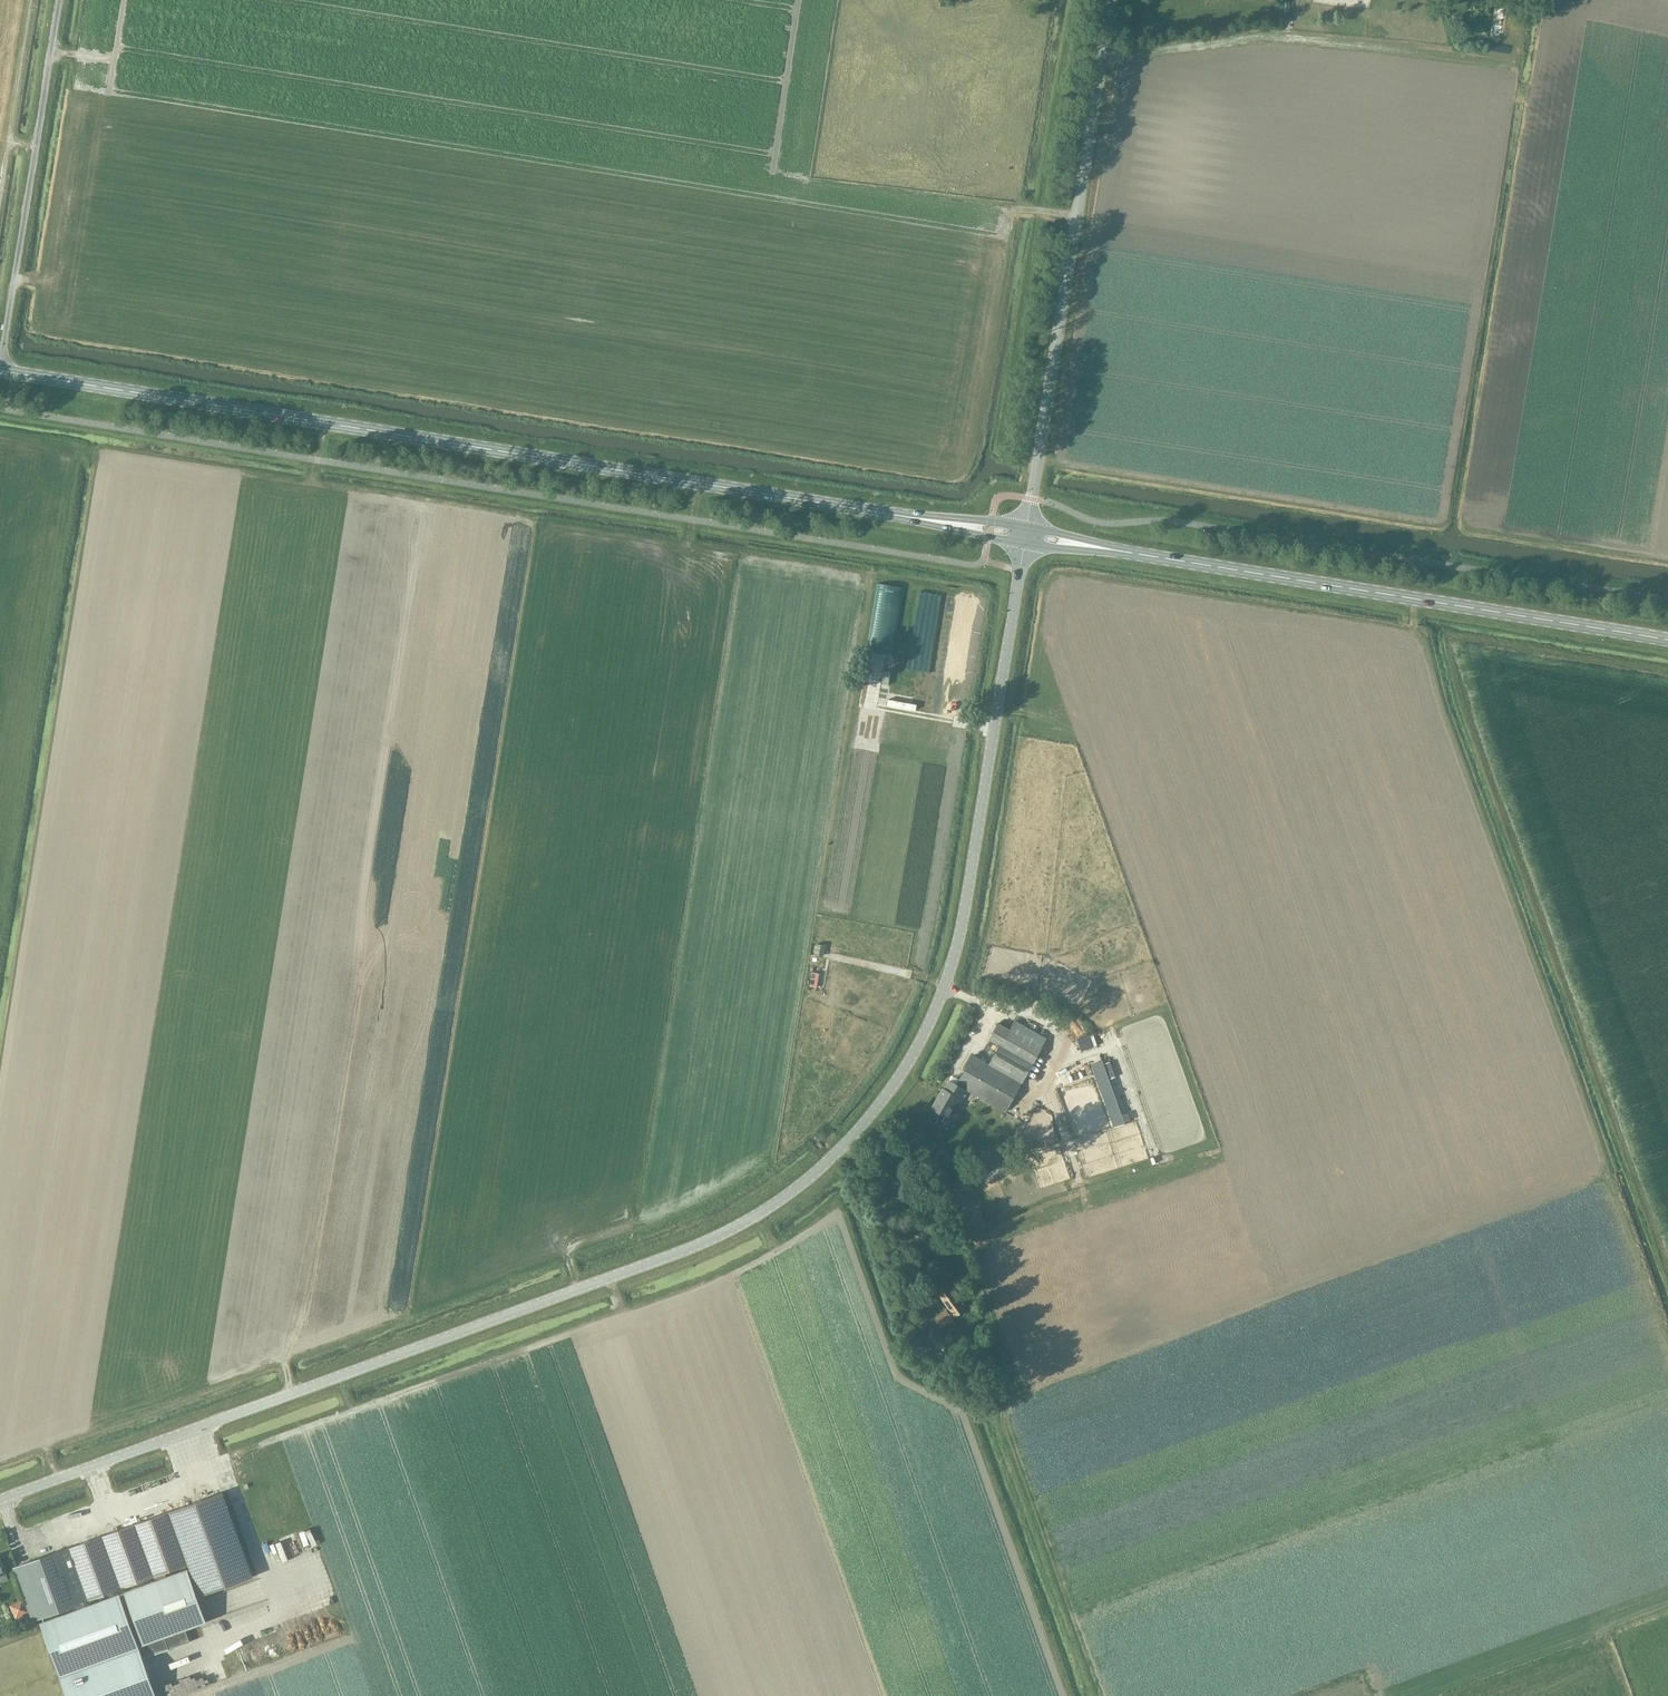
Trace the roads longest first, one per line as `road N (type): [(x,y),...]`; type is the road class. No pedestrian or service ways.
road 1 (unclassified): [(0,1503),(547,1307),(760,1219),(799,1190),(869,1123),(912,1061),(955,954),(1025,543)]
road 2 (tertiary): [(962,525),(0,371)]
road 3 (tertiary): [(1667,640),(1083,545)]
road 4 (unclassified): [(1027,526),(1111,0)]
road 5 (unclassified): [(0,363),(58,0)]

